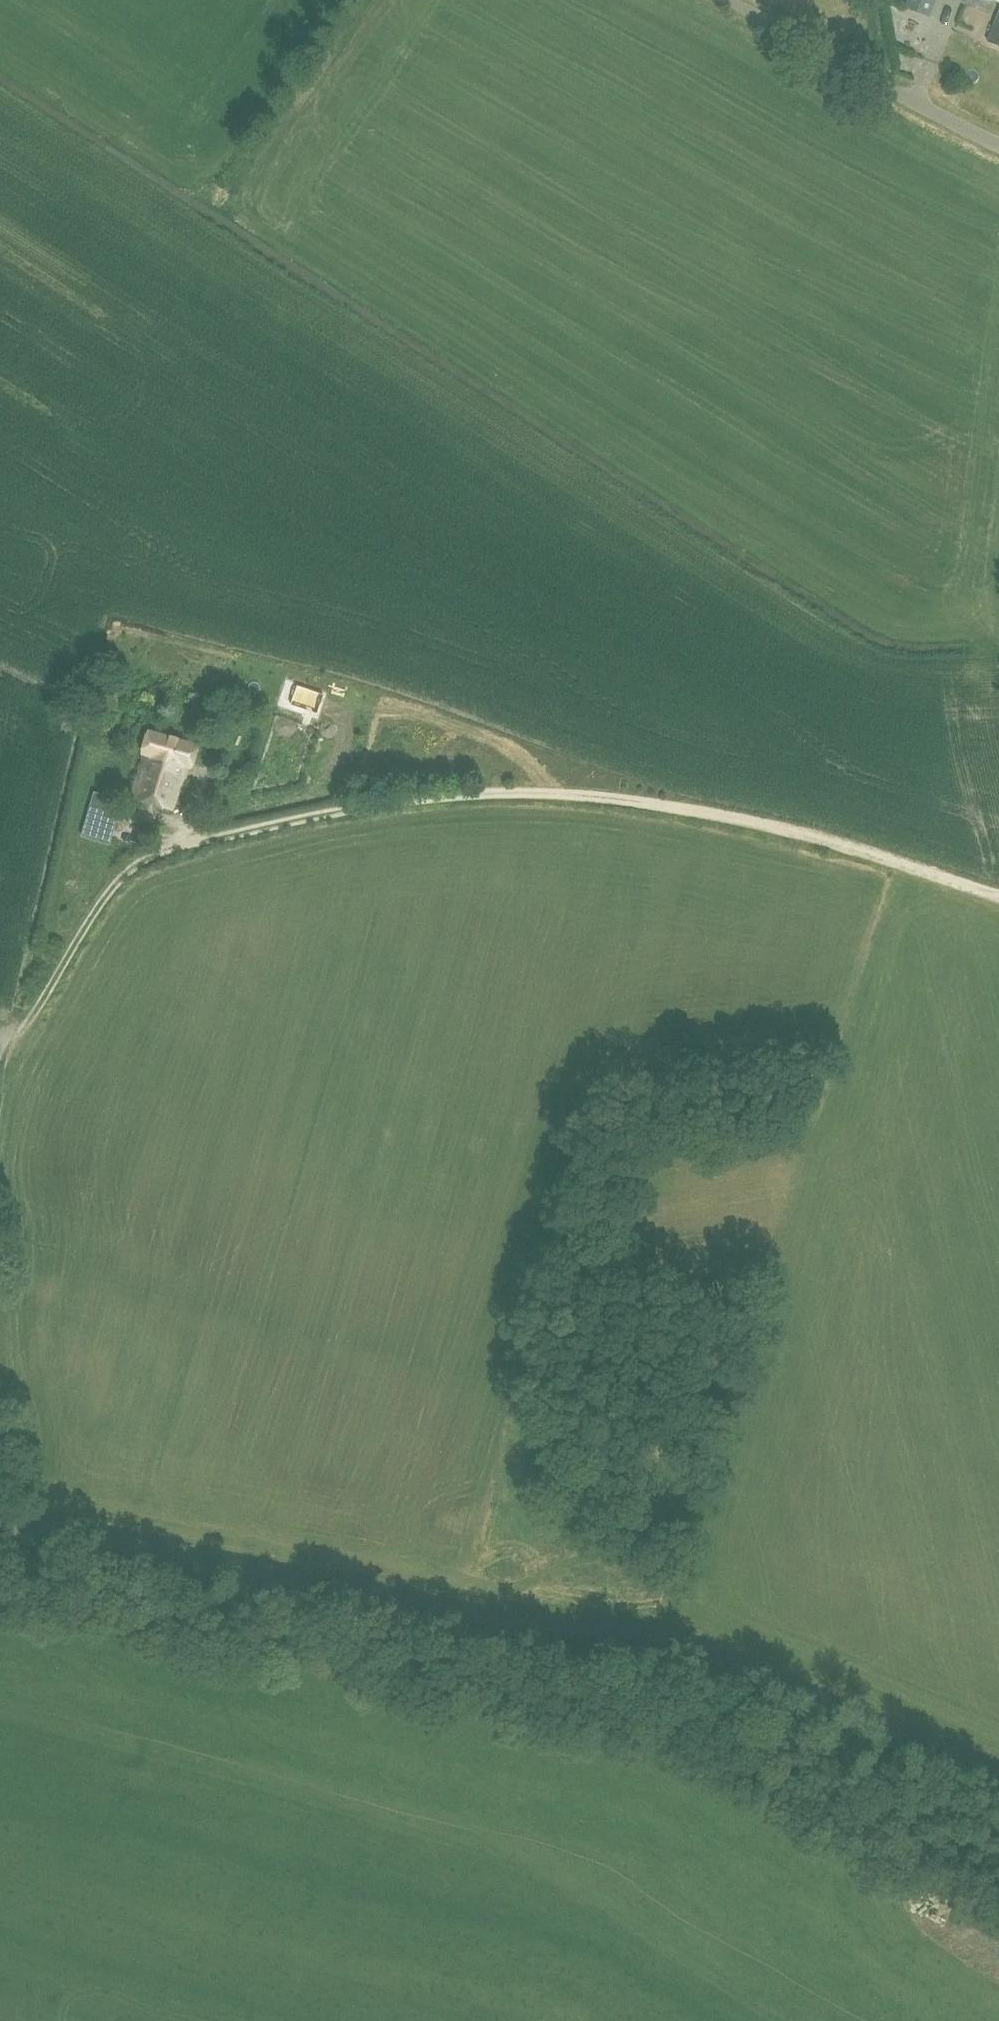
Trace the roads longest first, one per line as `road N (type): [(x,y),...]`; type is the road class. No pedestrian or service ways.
road 1 (track): [(998,894),(744,822),(654,806),(552,798),(400,806),(165,852),(135,866),(5,1045),(0,1081)]
road 2 (track): [(0,1592),(702,1735),(998,1915)]
road 3 (unclassified): [(998,144),(723,0)]

